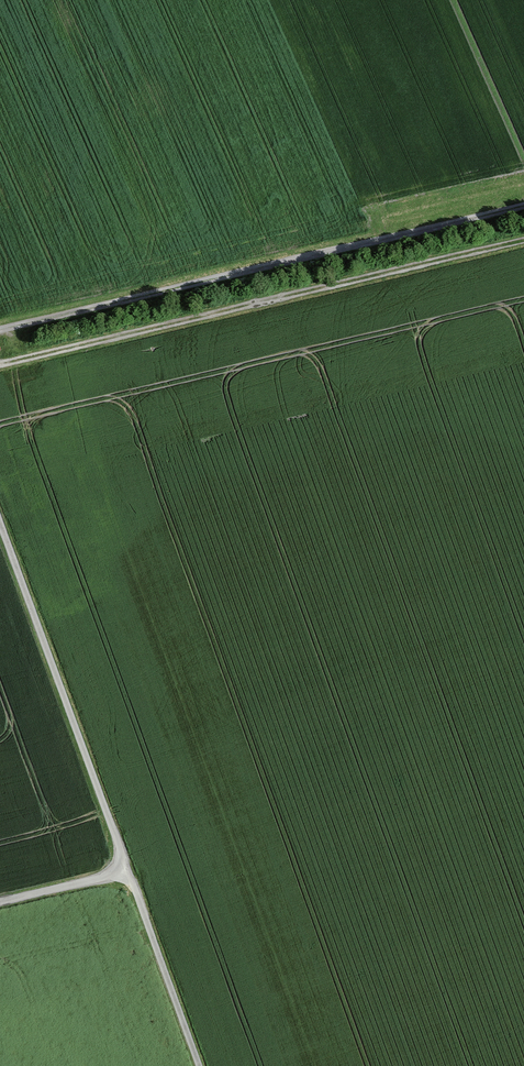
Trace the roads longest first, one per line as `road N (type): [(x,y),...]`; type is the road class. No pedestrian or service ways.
road 1 (track): [(0,372),(523,246)]
road 2 (track): [(0,522),(128,871),(0,900)]
road 3 (track): [(0,332),(374,242)]
road 4 (track): [(128,871),(199,1065)]
road 5 (track): [(523,206),(374,242)]

